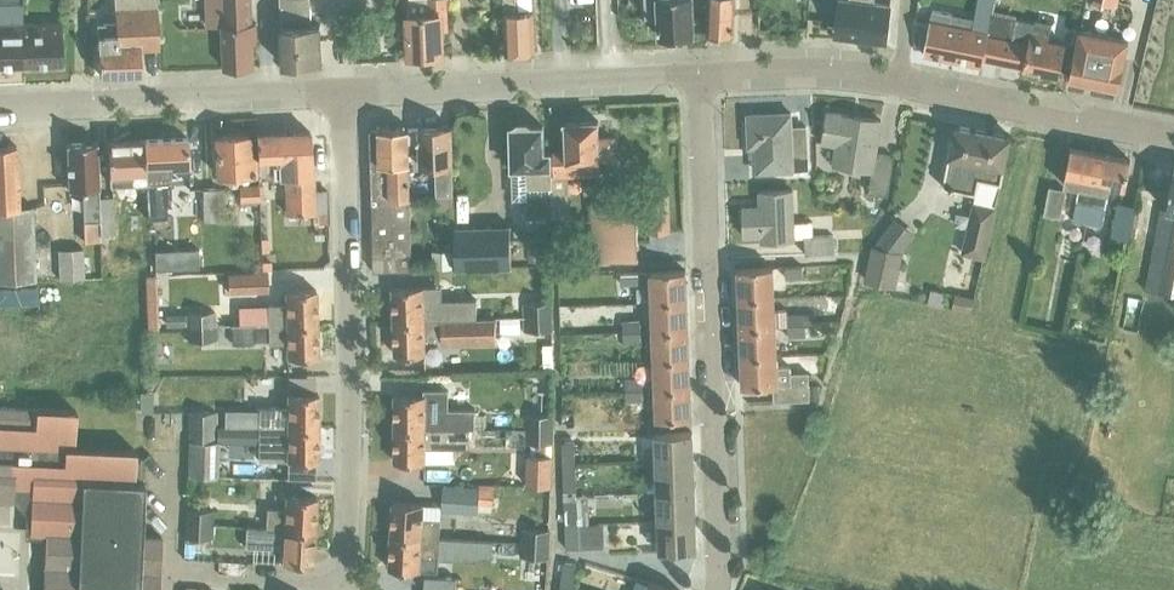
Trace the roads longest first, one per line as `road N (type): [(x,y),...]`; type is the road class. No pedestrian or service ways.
road 1 (residential): [(699,73),(715,589)]
road 2 (residential): [(347,580),(342,91)]
road 3 (tertiary): [(342,91),(699,73)]
road 4 (tertiary): [(0,105),(342,91)]
road 5 (tertiary): [(900,78),(1173,135)]
road 6 (tertiary): [(699,73),(810,68),(900,78)]
road 7 (residential): [(169,570),(347,580)]

